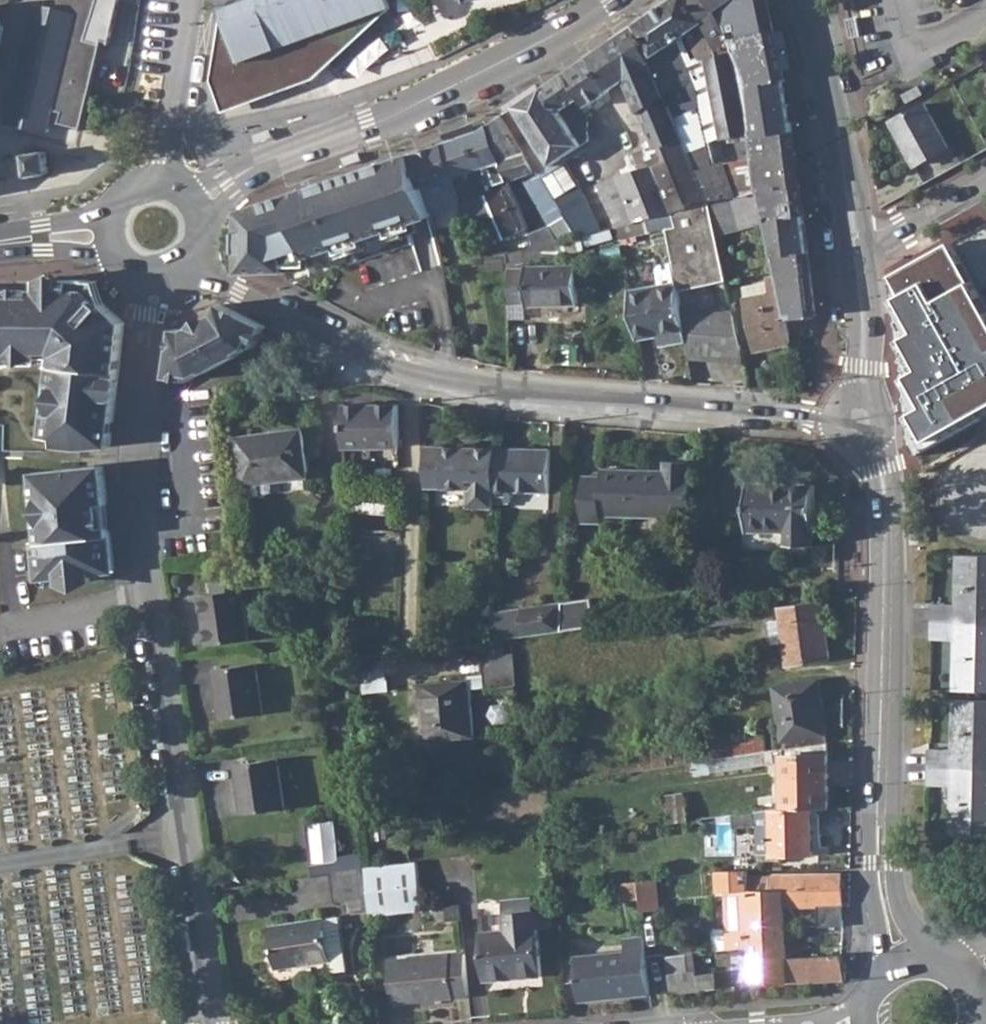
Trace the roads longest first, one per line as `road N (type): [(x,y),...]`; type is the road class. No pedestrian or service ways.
road 1 (residential): [(191,258),(238,292),(430,376),(546,397),(862,419)]
road 2 (residential): [(212,1023),(209,935),(153,600)]
road 3 (tertiary): [(886,807),(890,498),(862,419)]
road 4 (tertiary): [(260,164),(413,106),(612,0)]
road 5 (residential): [(153,600),(136,485),(158,275)]
road 6 (tertiary): [(861,241),(806,0)]
road 7 (residential): [(162,184),(191,0)]
road 8 (tertiary): [(862,419),(868,329),(861,241)]
road 9 (tertiary): [(886,807),(876,858),(885,975)]
road 10 (tertiary): [(941,955),(912,915),(886,807)]
road 11 (residential): [(0,634),(153,600)]
road 12 (residential): [(861,241),(907,226),(985,181)]

